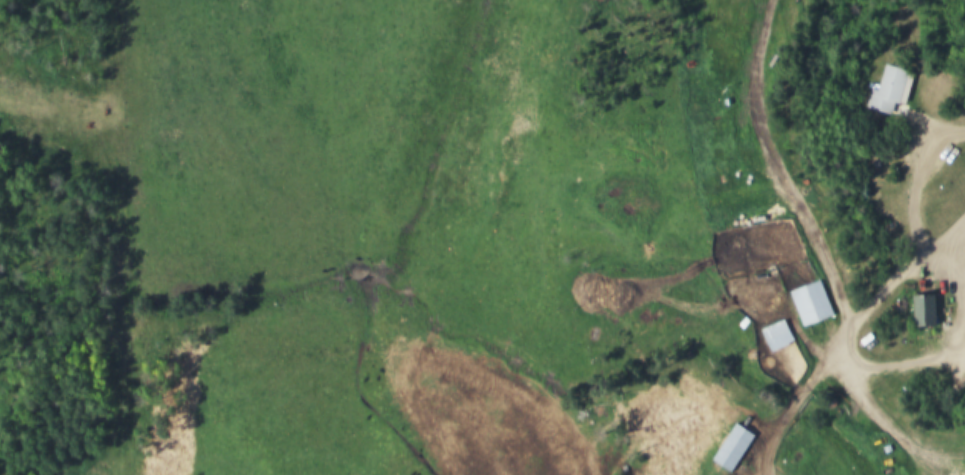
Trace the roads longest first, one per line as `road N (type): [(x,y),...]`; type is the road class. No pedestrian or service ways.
road 1 (track): [(107,0),(120,474)]

